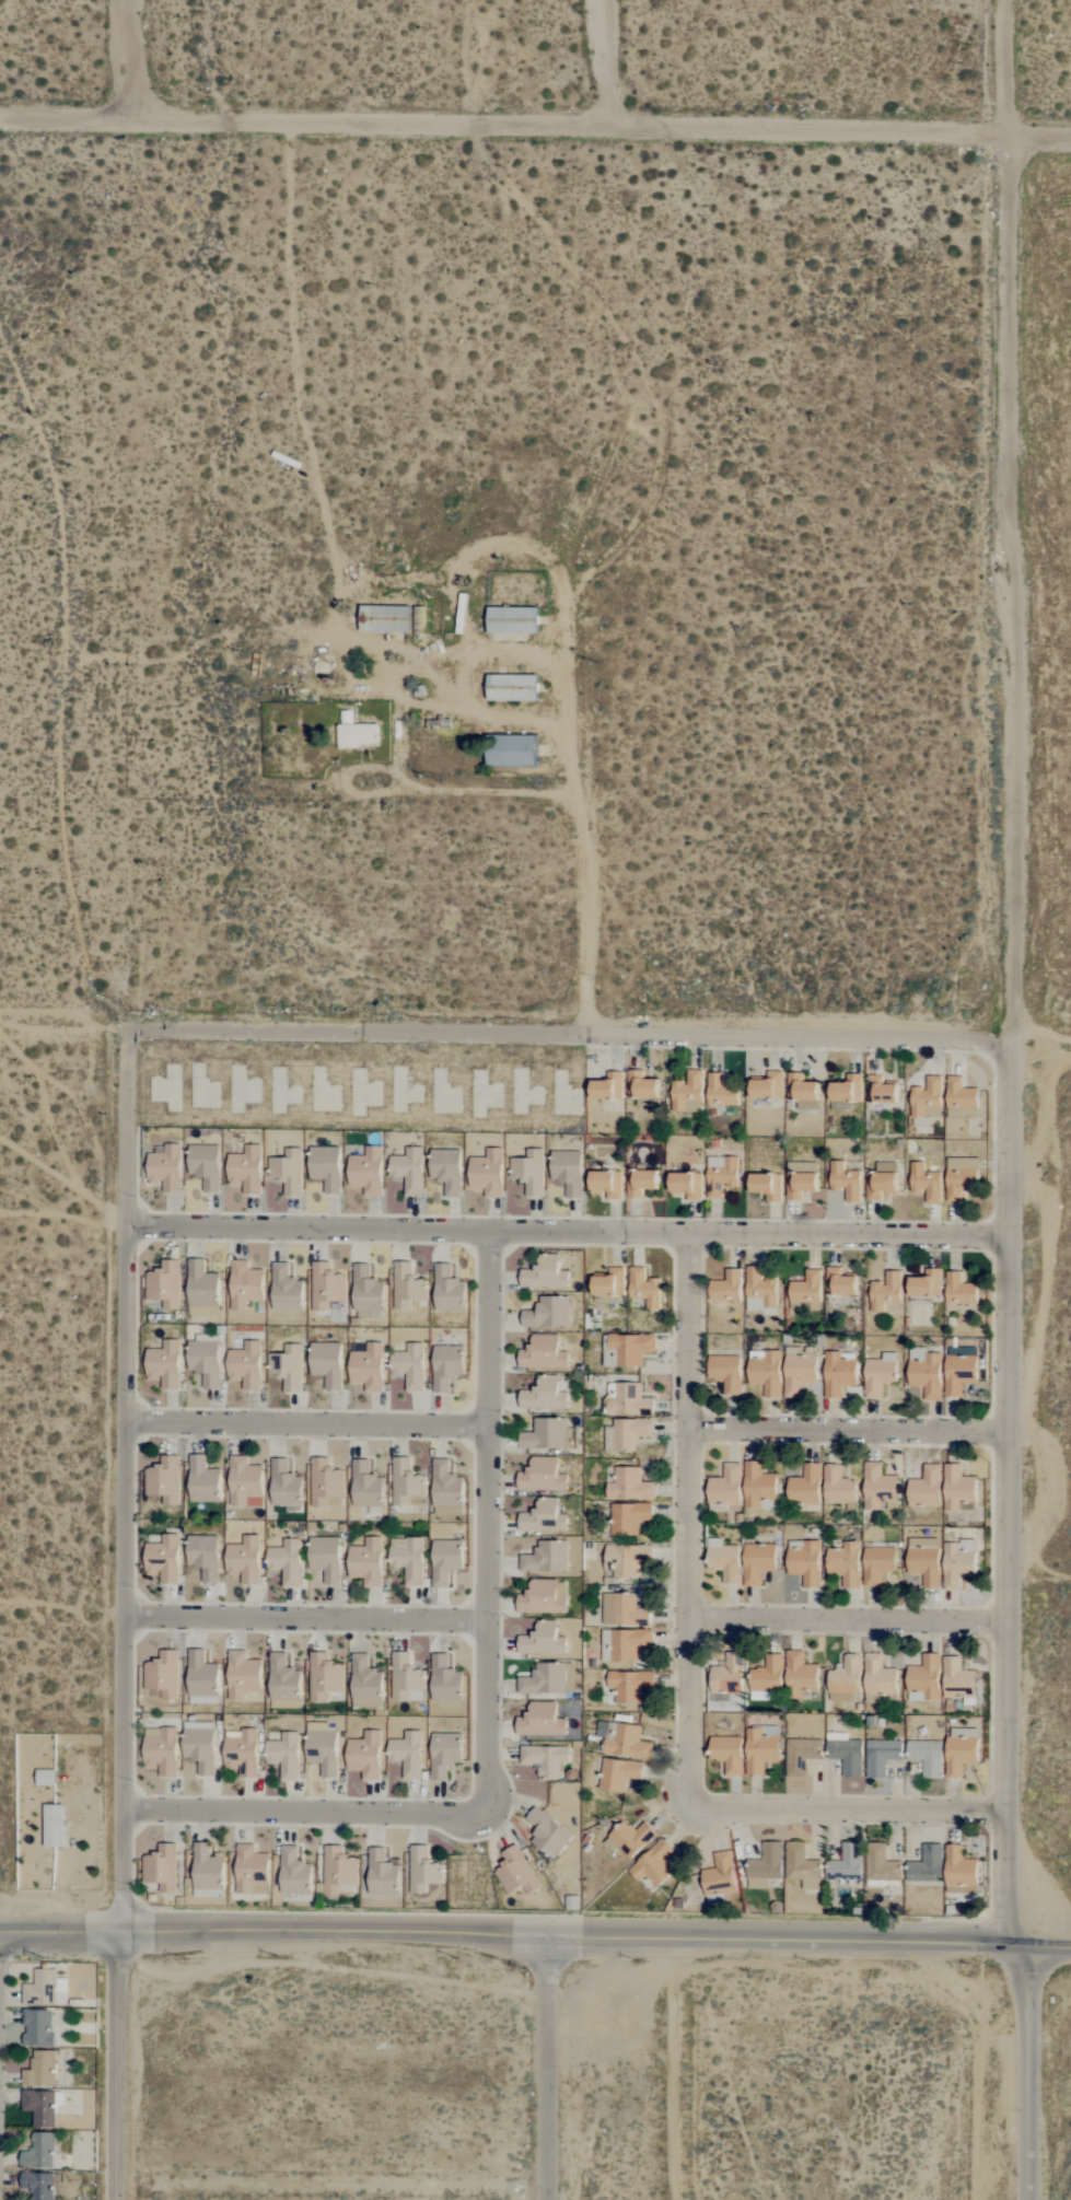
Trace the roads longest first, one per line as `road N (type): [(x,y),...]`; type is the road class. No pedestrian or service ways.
road 1 (residential): [(121,2199),(127,1031)]
road 2 (residential): [(1070,138),(0,120)]
road 3 (residential): [(1012,1037),(1002,0)]
road 4 (track): [(0,1028),(1012,1037)]
road 5 (residential): [(1013,1946),(1012,1037)]
road 6 (track): [(127,1031),(103,737),(120,124)]
road 7 (residential): [(126,1226),(1011,1234)]
road 8 (residential): [(490,1230),(488,1814)]
road 9 (residential): [(689,1807),(692,1232)]
road 10 (secondary): [(548,1932),(0,1932)]
road 11 (secondary): [(548,1932),(1013,1946)]
road 12 (track): [(582,1037),(564,600)]
road 13 (residential): [(124,1615),(489,1620)]
road 14 (residential): [(123,1811),(488,1814)]
road 15 (residential): [(125,1420),(489,1425)]
road 16 (residential): [(1009,1812),(689,1807)]
road 17 (residential): [(690,1618),(1010,1620)]
road 18 (residential): [(691,1430),(1010,1433)]
road 19 (residential): [(546,2199),(548,1932)]
road 20 (secondary): [(1028,2199),(1028,1989),(1013,1946)]
road 21 (residential): [(603,0),(605,130)]
road 22 (track): [(120,124),(126,0)]

